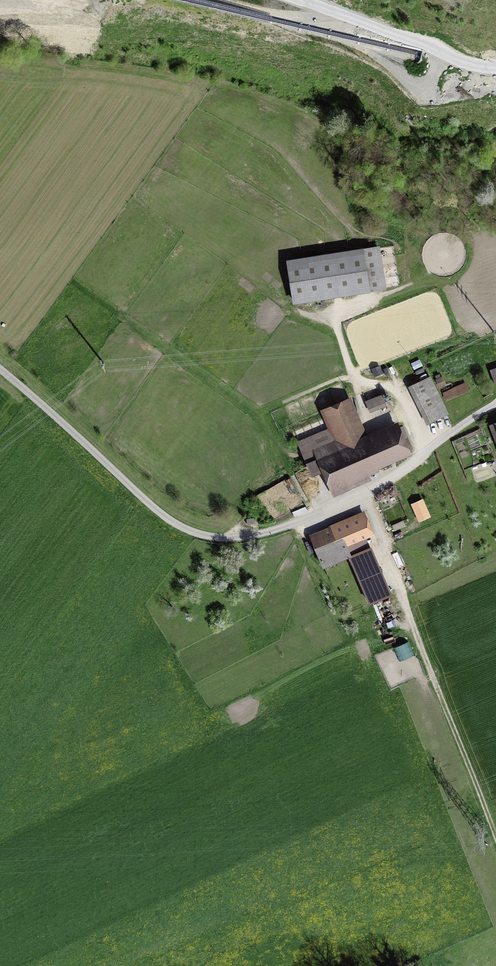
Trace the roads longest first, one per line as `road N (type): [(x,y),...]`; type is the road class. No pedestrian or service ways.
road 1 (unclassified): [(0,369),(161,514),(200,534),(258,535),(363,491)]
road 2 (track): [(363,491),(495,836)]
road 3 (track): [(247,0),(348,30),(460,79),(495,80)]

